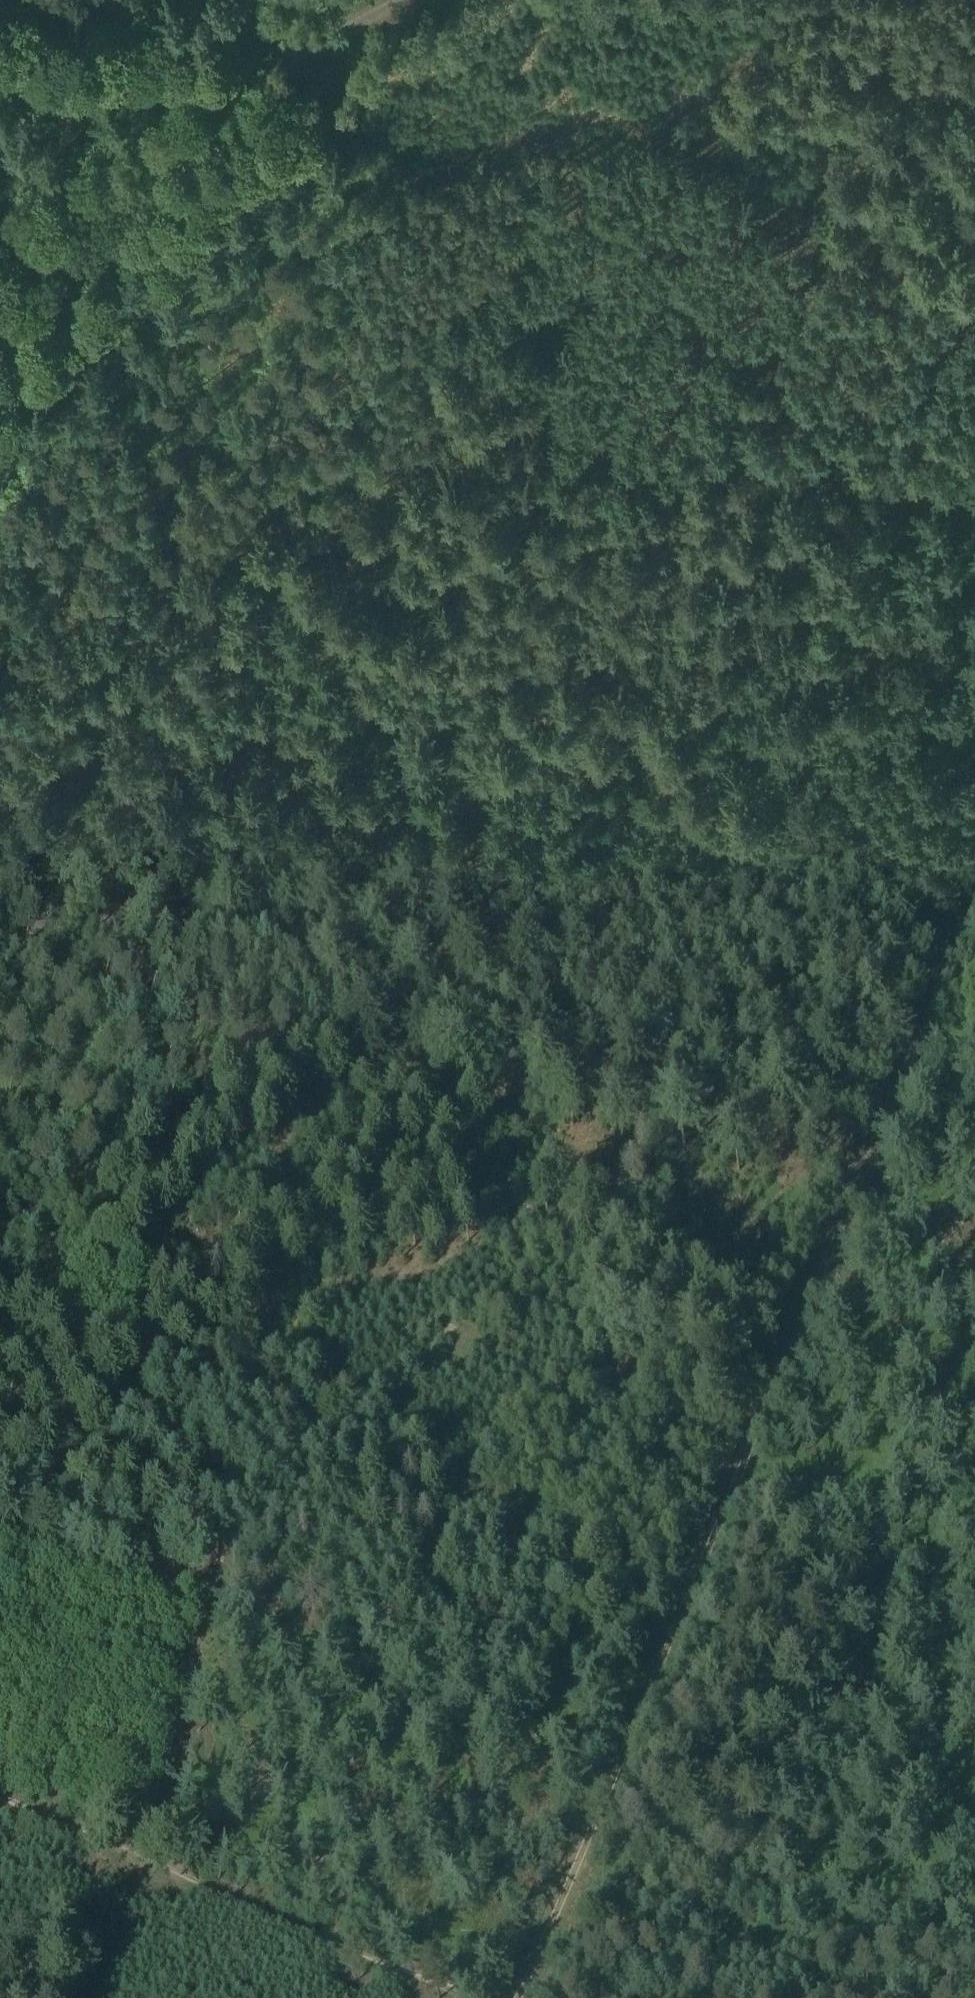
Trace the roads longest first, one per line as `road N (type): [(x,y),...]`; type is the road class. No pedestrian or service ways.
road 1 (track): [(974,913),(499,1997)]
road 2 (track): [(0,1805),(454,1997)]
road 3 (track): [(0,234),(208,105),(411,0)]

